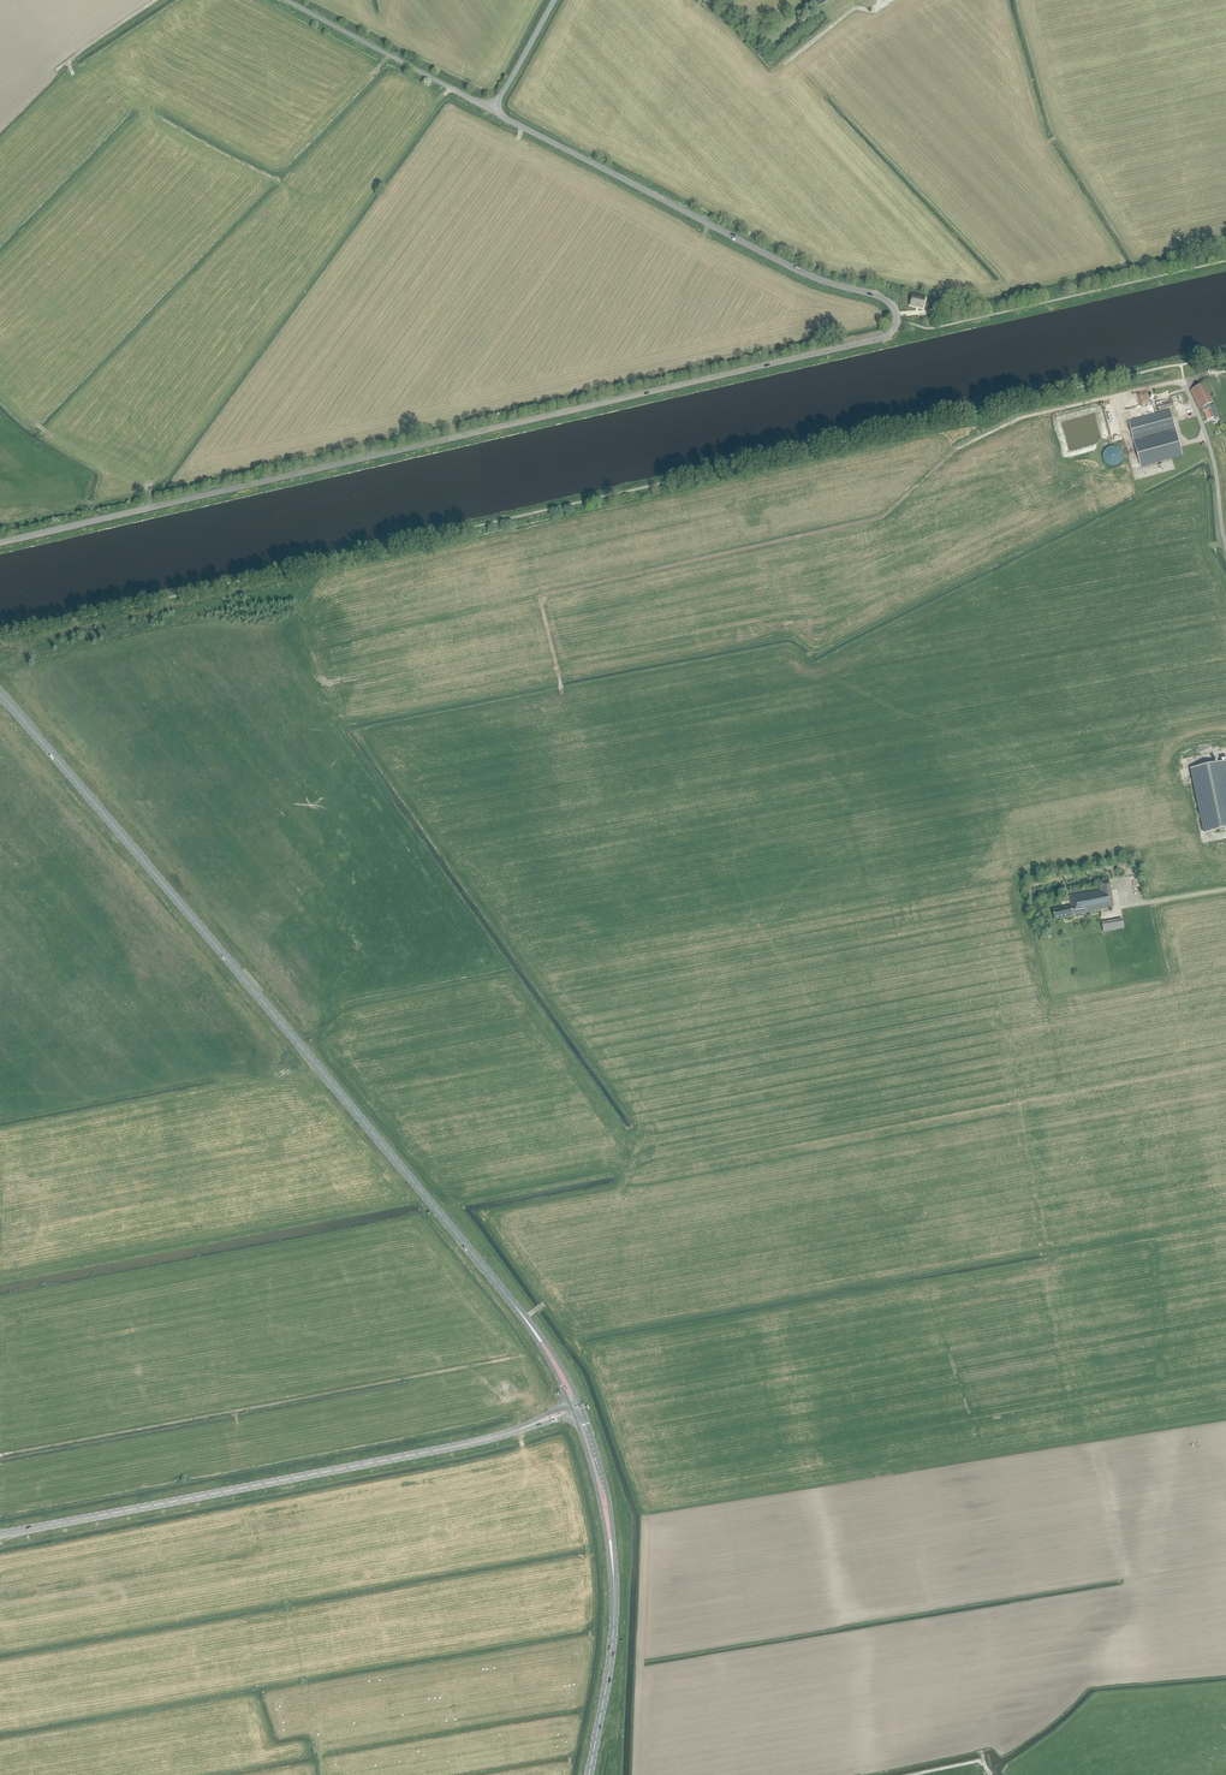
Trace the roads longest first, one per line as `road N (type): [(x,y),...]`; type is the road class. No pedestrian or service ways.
road 1 (unclassified): [(0,543),(892,332),(895,312),(883,299),(803,273),(493,111)]
road 2 (primary): [(515,1306),(0,694)]
road 3 (tertiary): [(515,1431),(0,1534)]
road 4 (unclassified): [(493,111),(289,0)]
road 5 (primary): [(589,1774),(614,1632),(614,1576)]
road 6 (primary): [(614,1576),(606,1491),(581,1406)]
road 7 (unclassified): [(1225,547),(1213,460),(1183,381)]
road 8 (primary): [(573,1413),(614,1576)]
road 9 (unclassified): [(493,111),(551,0)]
road 10 (primary): [(581,1406),(515,1306)]

